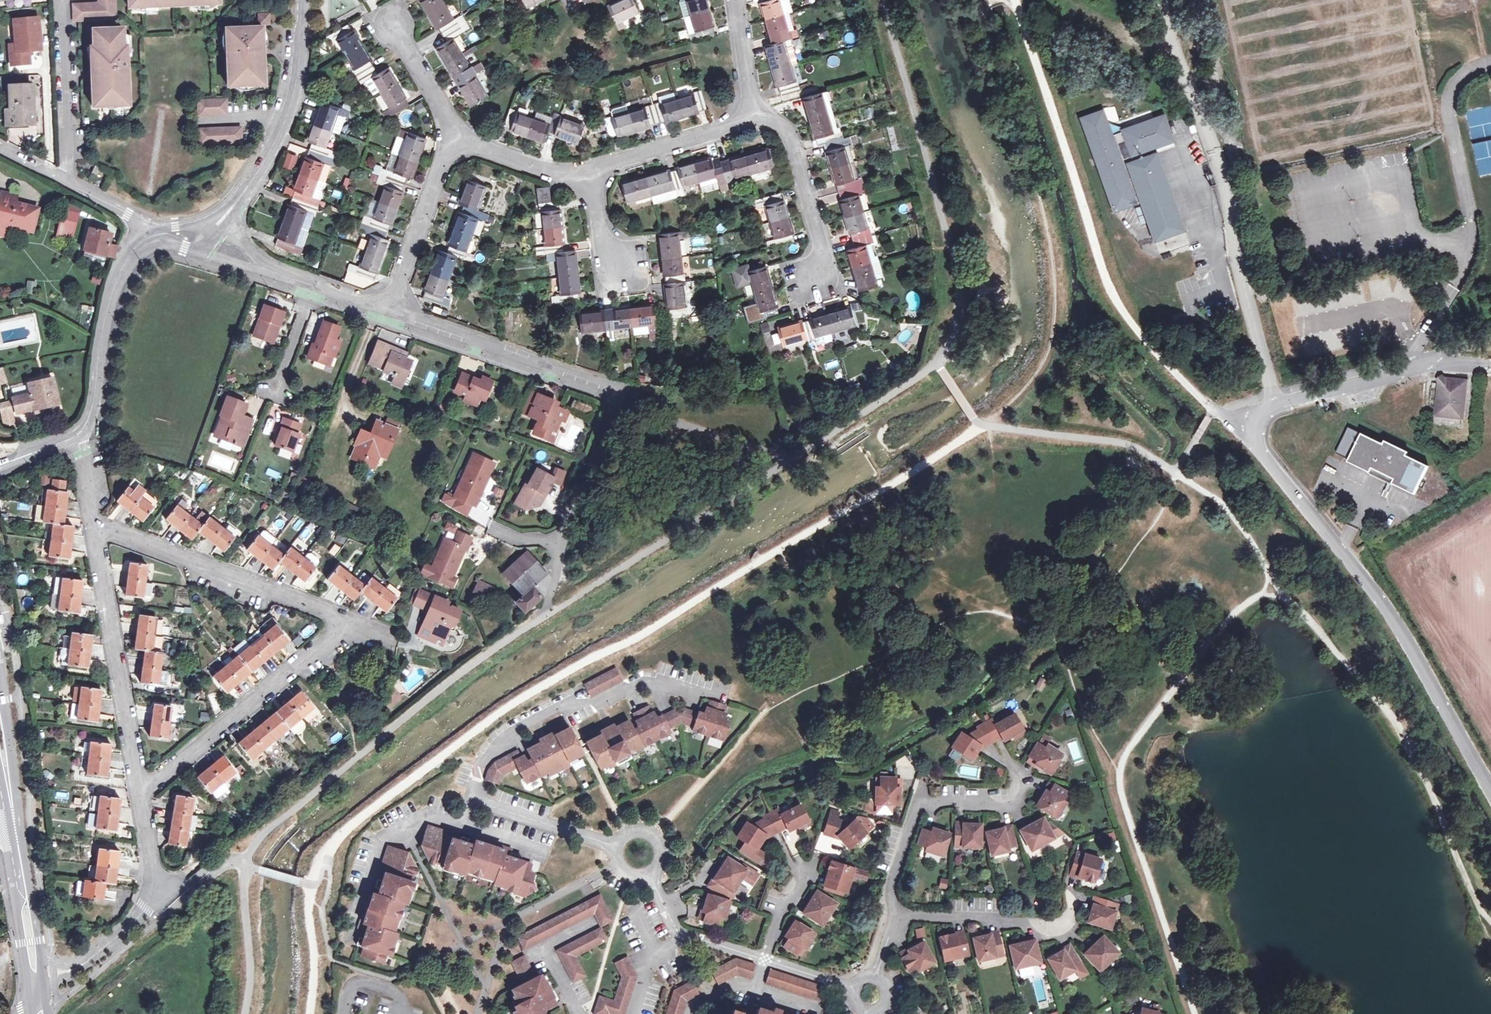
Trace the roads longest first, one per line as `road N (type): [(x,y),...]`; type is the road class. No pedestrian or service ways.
road 1 (residential): [(162,902),(203,870),(243,860),(263,832),(490,650),(935,362),(954,330),(959,289),(883,0)]
road 2 (unclassified): [(1233,422),(1143,338),(1109,286),(1018,0)]
road 3 (residential): [(389,309),(621,392),(560,541),(519,539),(494,527)]
road 4 (unclassified): [(1490,785),(1376,589),(1275,470)]
road 5 (residential): [(751,112),(736,126),(578,175),(453,137)]
road 6 (residential): [(470,797),(483,761),(517,726),(571,700),(591,708),(651,681),(725,690)]
road 7 (residential): [(347,625),(95,529)]
road 8 (residential): [(139,788),(347,625)]
road 9 (residential): [(139,788),(95,529)]
road 10 (residential): [(887,917),(920,798),(1004,801),(1024,779)]
road 11 (residential): [(241,197),(288,112),(304,0)]
road 12 (unclassified): [(1277,405),(1437,362),(1480,364)]
road 13 (residential): [(887,917),(1067,921),(1074,898)]
road 14 (residential): [(751,112),(788,132),(824,261),(811,280)]
road 15 (residential): [(463,821),(429,813),(382,837),(350,937)]
road 16 (residential): [(453,137),(389,309)]
road 17 (secondary): [(2,834),(31,1011)]
road 18 (residential): [(85,434),(121,271)]
road 19 (residential): [(0,148),(145,227)]
road 20 (residential): [(617,846),(470,797)]
road 21 (residential): [(453,137),(392,22)]
road 22 (secondary): [(19,829),(0,701)]
road 23 (secondary): [(38,956),(19,829)]
road 24 (residential): [(579,1013),(544,947),(588,925)]
road 25 (residential): [(272,270),(389,309)]

